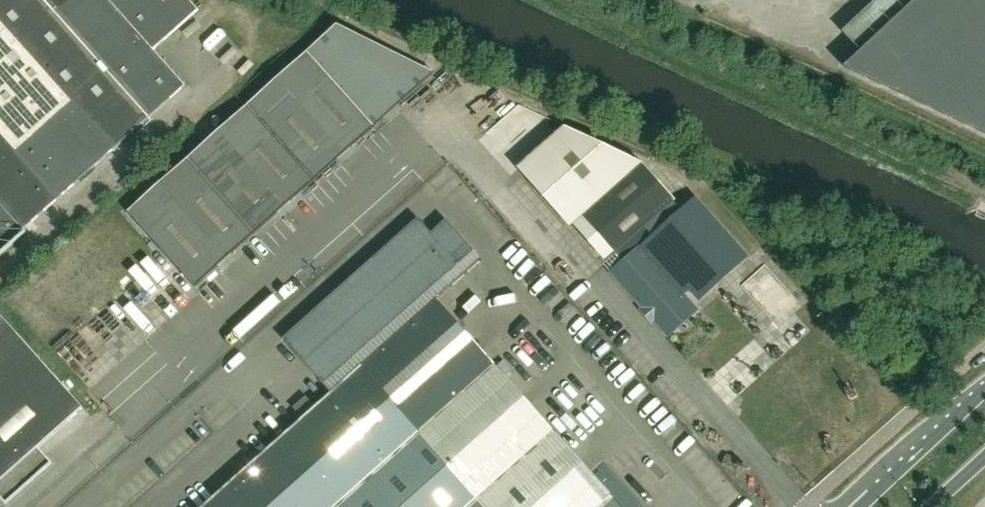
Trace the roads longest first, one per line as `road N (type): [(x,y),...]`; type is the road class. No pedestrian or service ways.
road 1 (primary): [(984,387),(852,506)]

